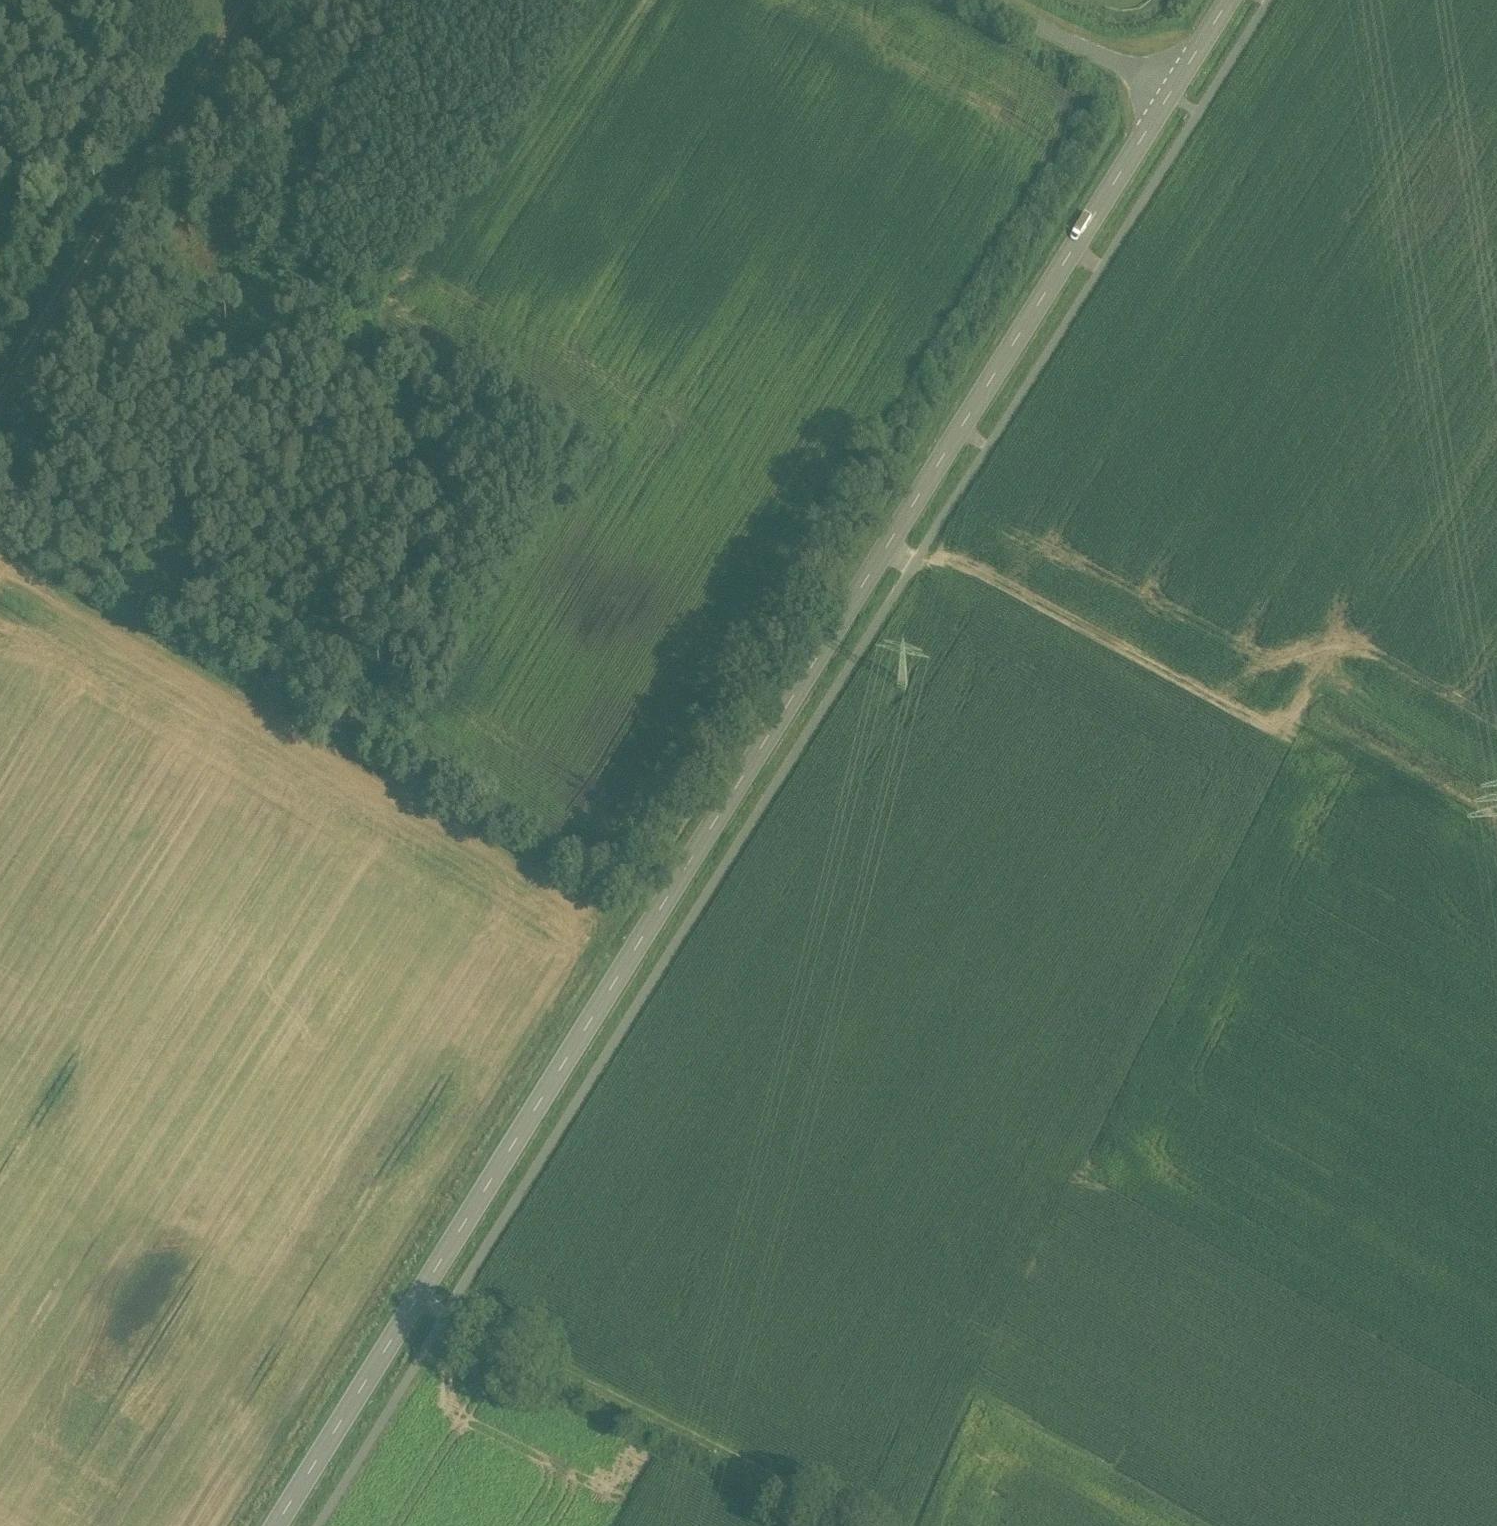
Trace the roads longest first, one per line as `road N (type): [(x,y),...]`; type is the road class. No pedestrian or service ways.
road 1 (tertiary): [(1175,87),(277,1525)]
road 2 (track): [(241,0),(0,387)]
road 3 (unclassified): [(1175,87),(1004,0)]

